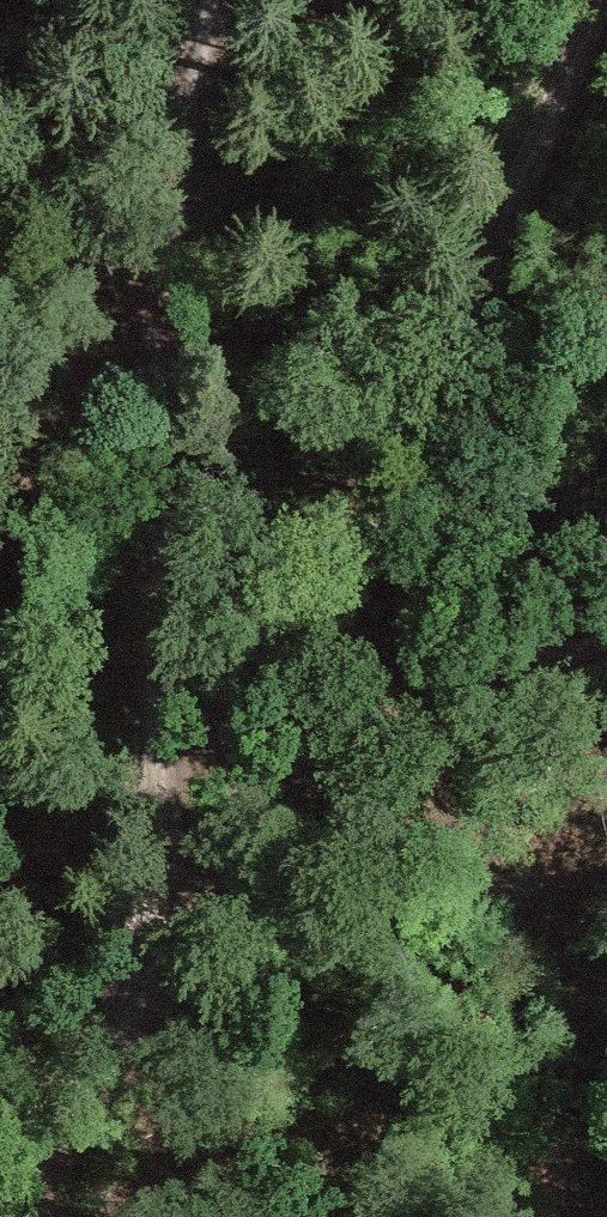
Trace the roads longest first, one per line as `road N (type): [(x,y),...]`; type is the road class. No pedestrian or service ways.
road 1 (track): [(0,1196),(36,1169),(103,1077),(160,950),(178,716),(171,295),(208,0)]
road 2 (track): [(604,0),(567,120),(311,695),(160,950)]

